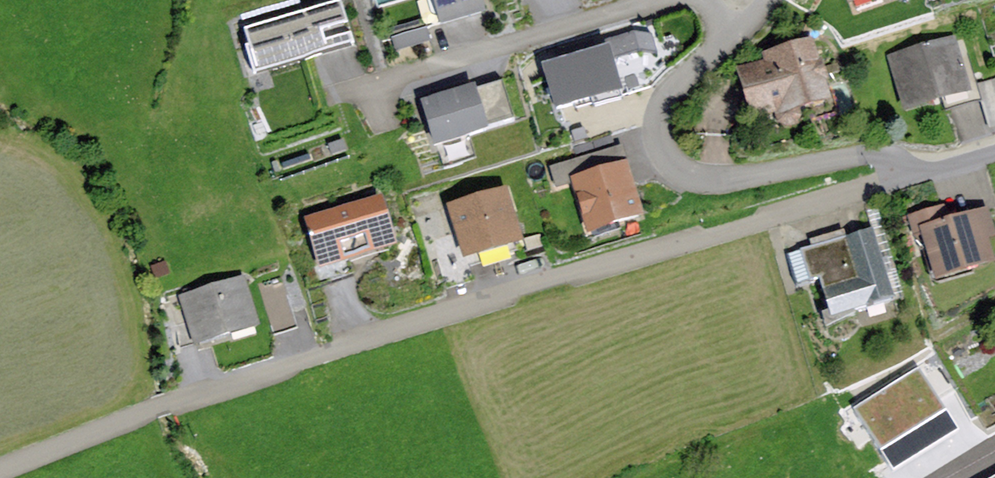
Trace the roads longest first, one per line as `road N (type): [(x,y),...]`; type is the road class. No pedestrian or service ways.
road 1 (unclassified): [(0,475),(179,401),(376,336),(994,153)]

